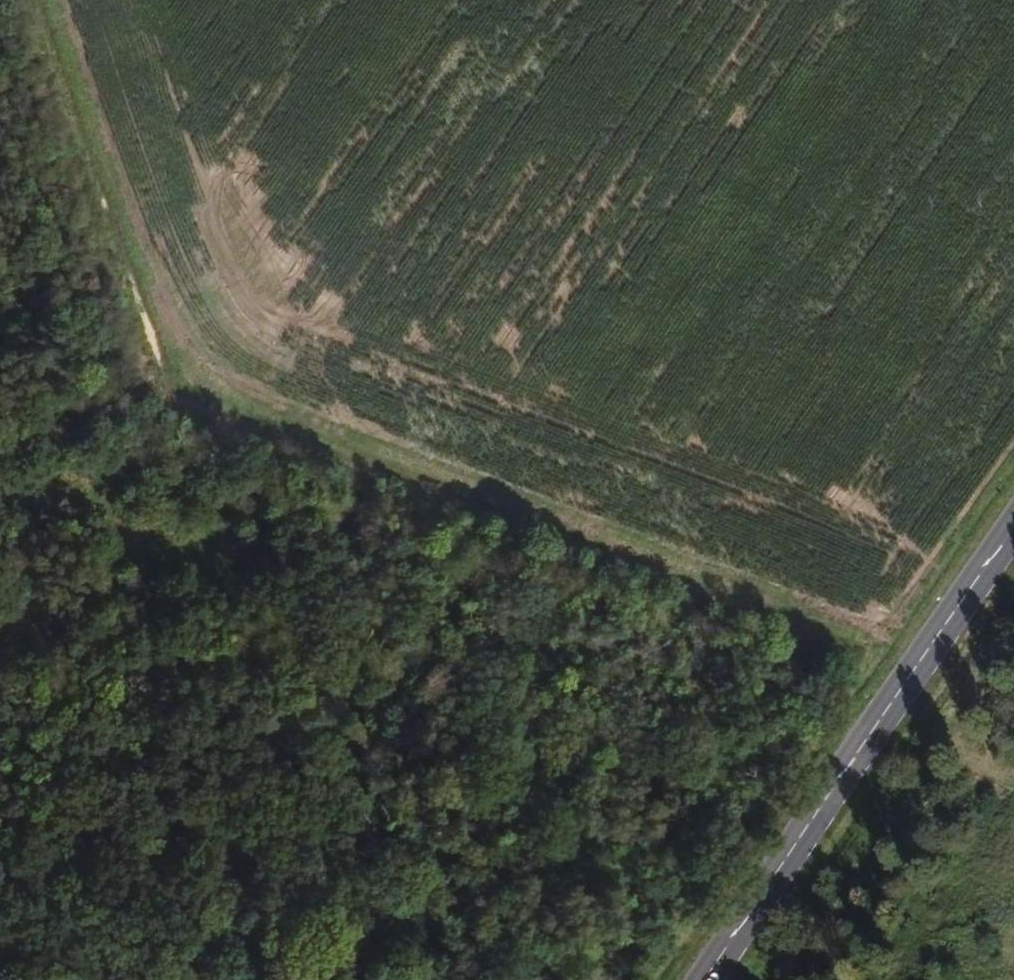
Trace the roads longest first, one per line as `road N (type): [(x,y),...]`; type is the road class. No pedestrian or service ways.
road 1 (primary): [(711,979),(1013,546)]
road 2 (track): [(15,950),(137,979)]

